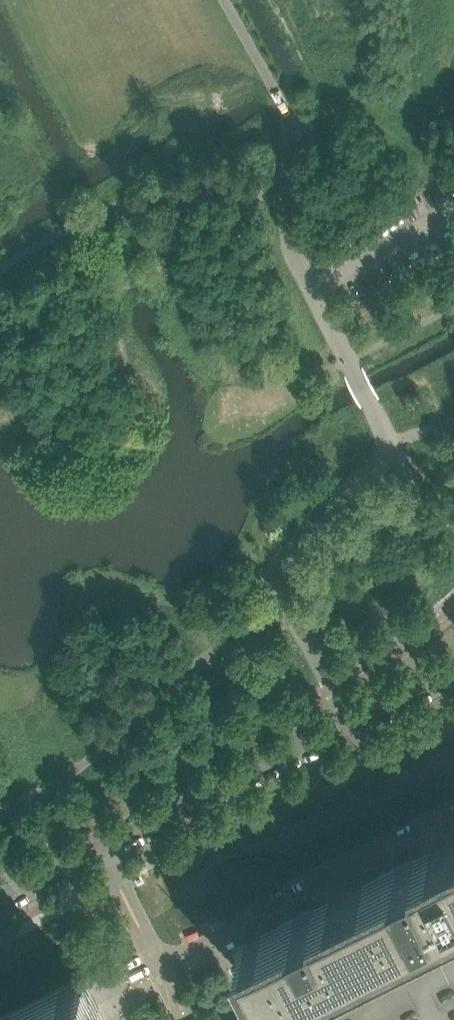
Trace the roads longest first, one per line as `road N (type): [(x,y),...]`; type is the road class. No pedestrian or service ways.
road 1 (tertiary): [(453,653),(0,891)]

